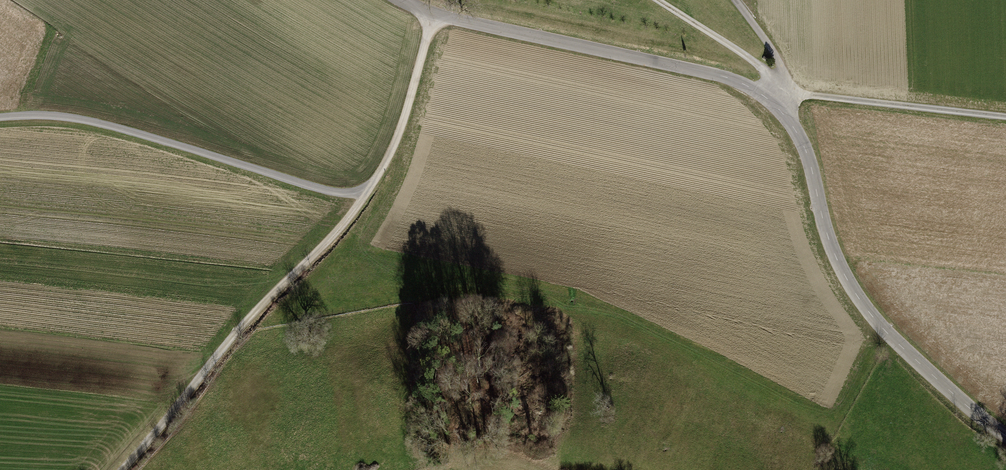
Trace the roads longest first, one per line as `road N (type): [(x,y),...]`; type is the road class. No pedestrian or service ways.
road 1 (unclassified): [(1005,430),(892,338),(839,257),(804,135),(777,102),(717,74),(431,13),(408,0)]
road 2 (track): [(121,469),(227,344),(371,195),(406,114),(431,13)]
road 3 (track): [(0,117),(68,116),(317,189),(371,195)]
road 4 (track): [(1005,116),(782,91)]
road 5 (track): [(655,0),(783,81),(777,102)]

